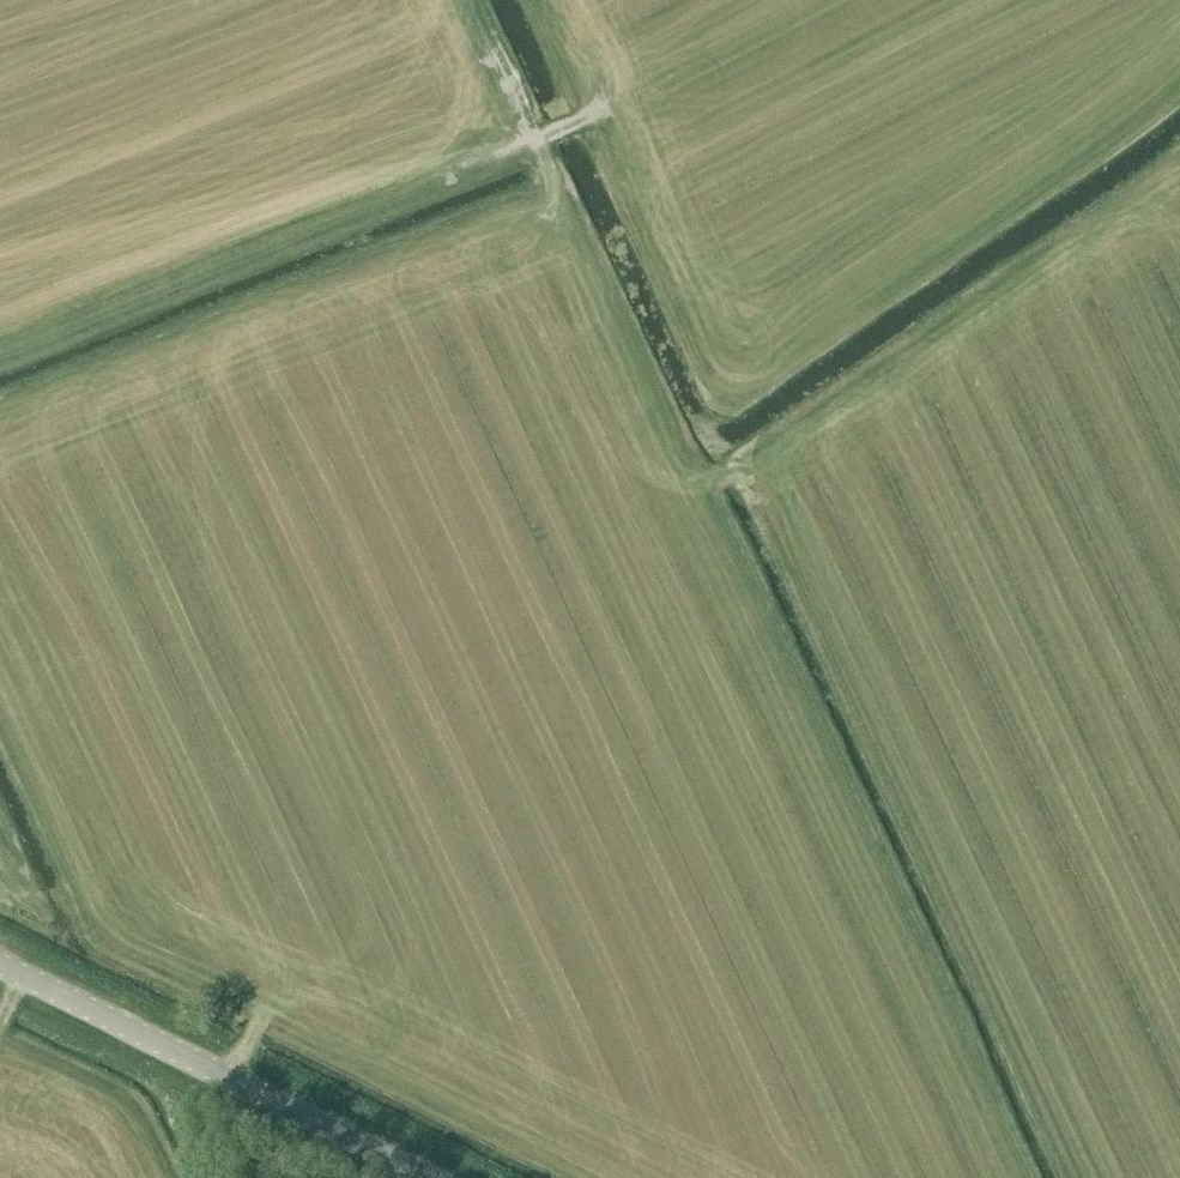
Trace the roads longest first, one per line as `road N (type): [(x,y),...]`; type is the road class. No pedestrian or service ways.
road 1 (tertiary): [(426,1177),(0,967)]

